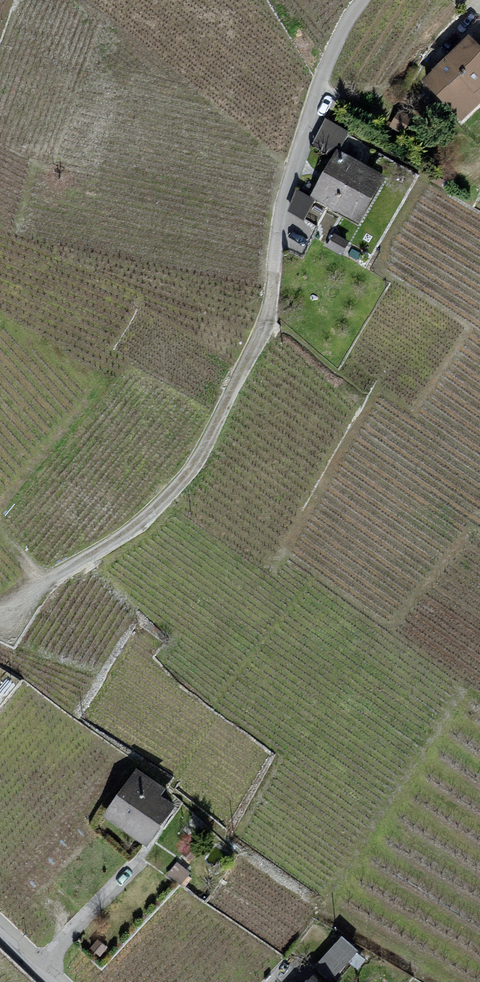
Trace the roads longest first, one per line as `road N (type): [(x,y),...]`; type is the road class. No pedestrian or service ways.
road 1 (track): [(274,273),(269,312),(183,478),(116,540),(0,615)]
road 2 (unclassified): [(365,0),(326,71),(299,150),(274,273)]

